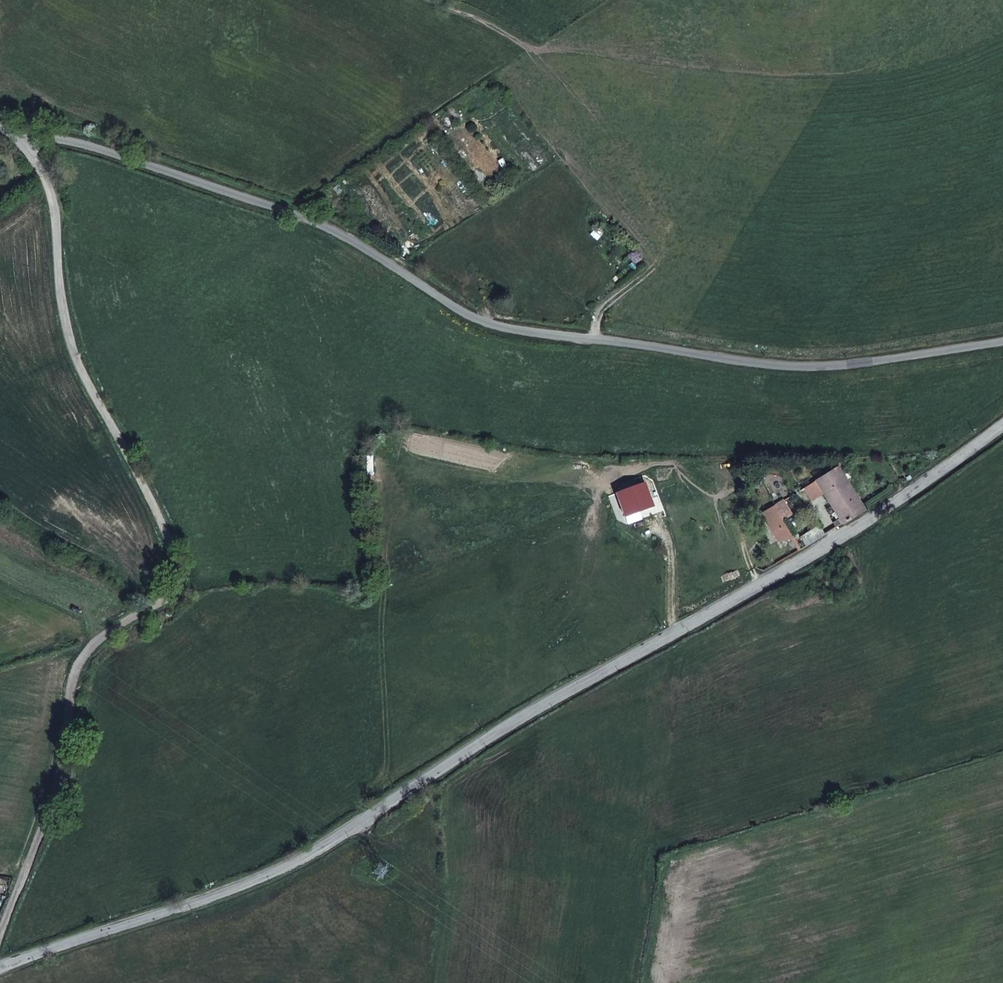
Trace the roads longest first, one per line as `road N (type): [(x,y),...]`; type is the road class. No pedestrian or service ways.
road 1 (unclassified): [(1002,427),(827,550),(577,688),(323,848),(160,917),(0,970)]
road 2 (unclassified): [(1002,342),(822,368),(519,332),(465,313),(329,227),(102,151),(0,127)]
road 3 (track): [(0,942),(59,788),(82,664),(119,628),(169,600),(181,578),(71,342),(53,190),(18,134)]

